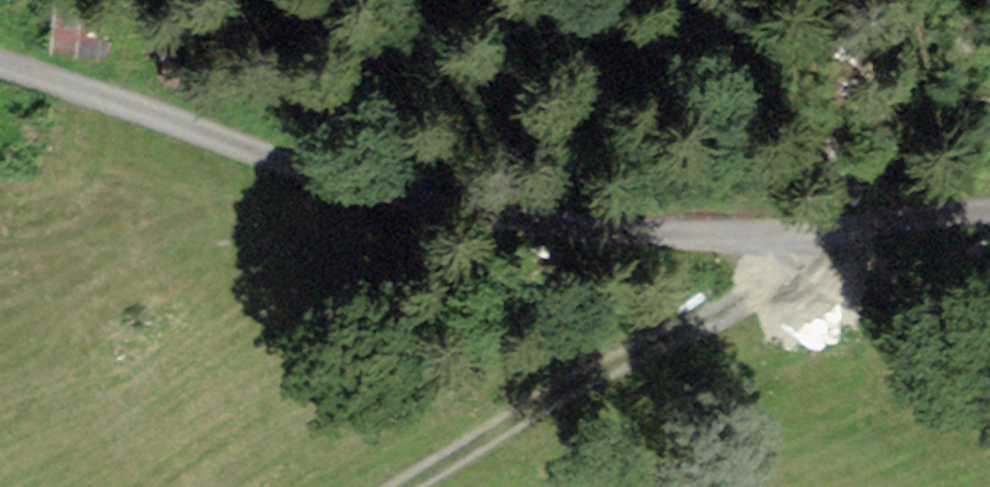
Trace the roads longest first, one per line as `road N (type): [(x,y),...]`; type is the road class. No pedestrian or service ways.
road 1 (track): [(0,66),(510,240),(652,259),(989,219)]
road 2 (track): [(418,486),(720,316),(793,244)]

